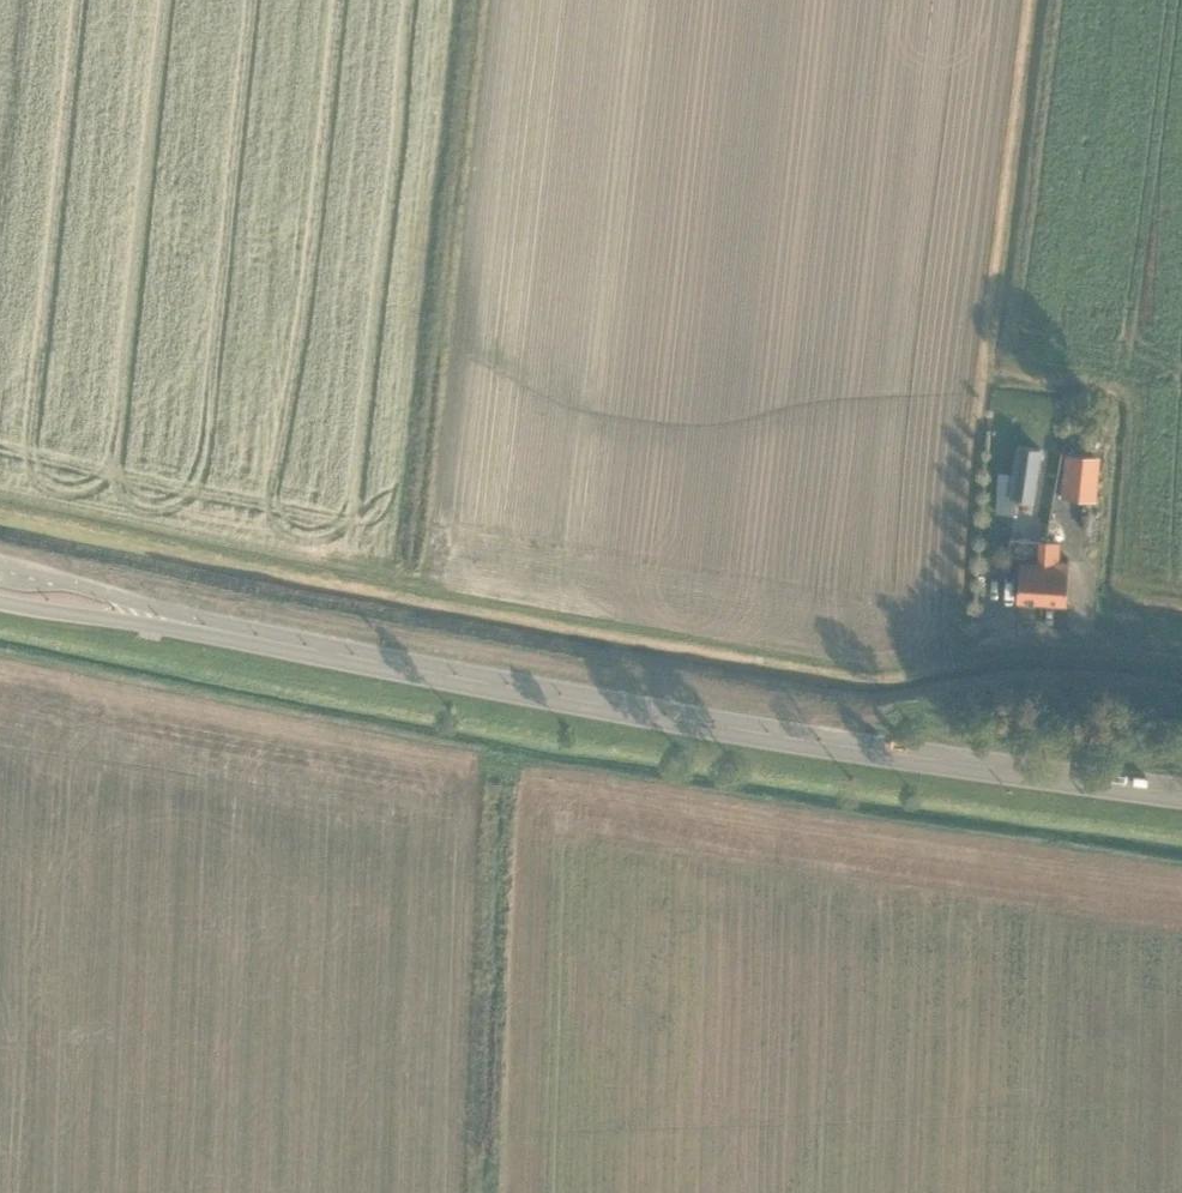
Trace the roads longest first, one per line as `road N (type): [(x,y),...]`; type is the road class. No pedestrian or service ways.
road 1 (primary): [(1181,788),(180,628),(0,581)]

